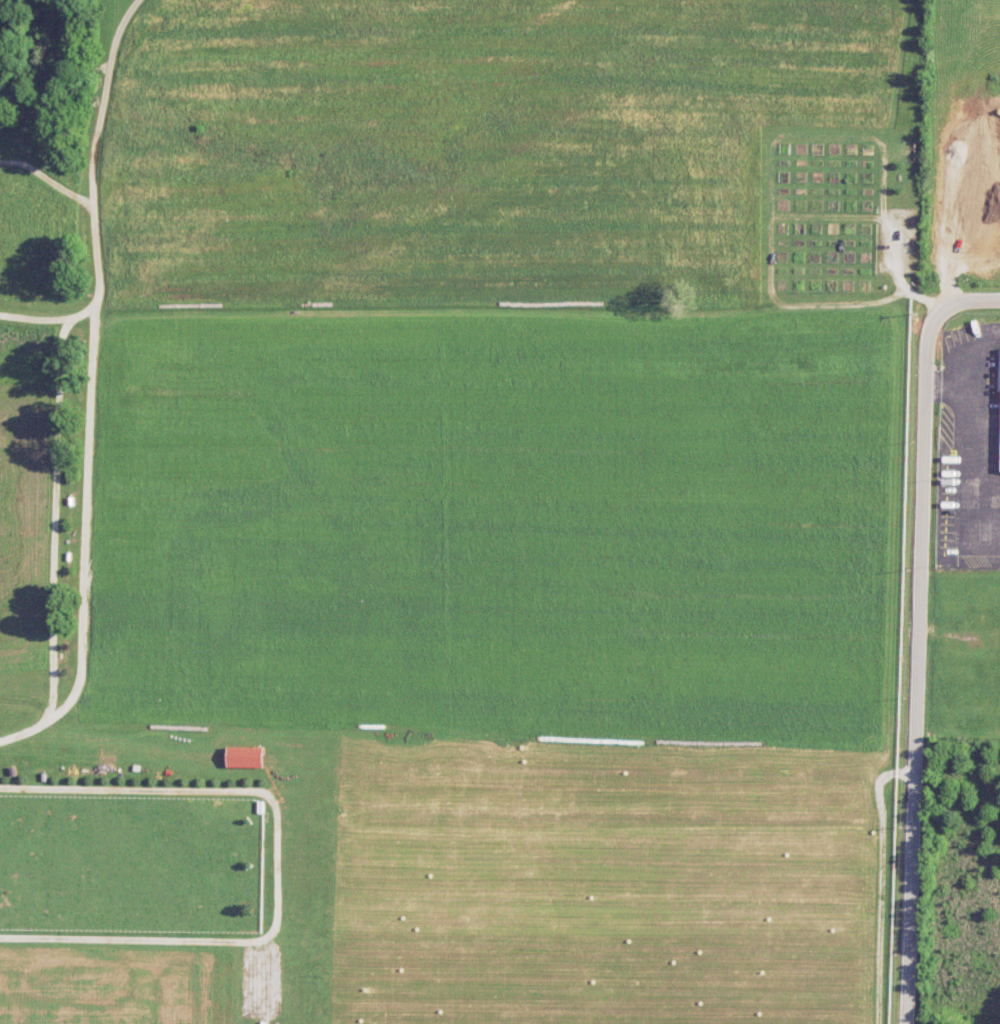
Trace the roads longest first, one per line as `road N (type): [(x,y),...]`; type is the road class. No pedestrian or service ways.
road 1 (residential): [(939,313),(927,352),(905,1023)]

